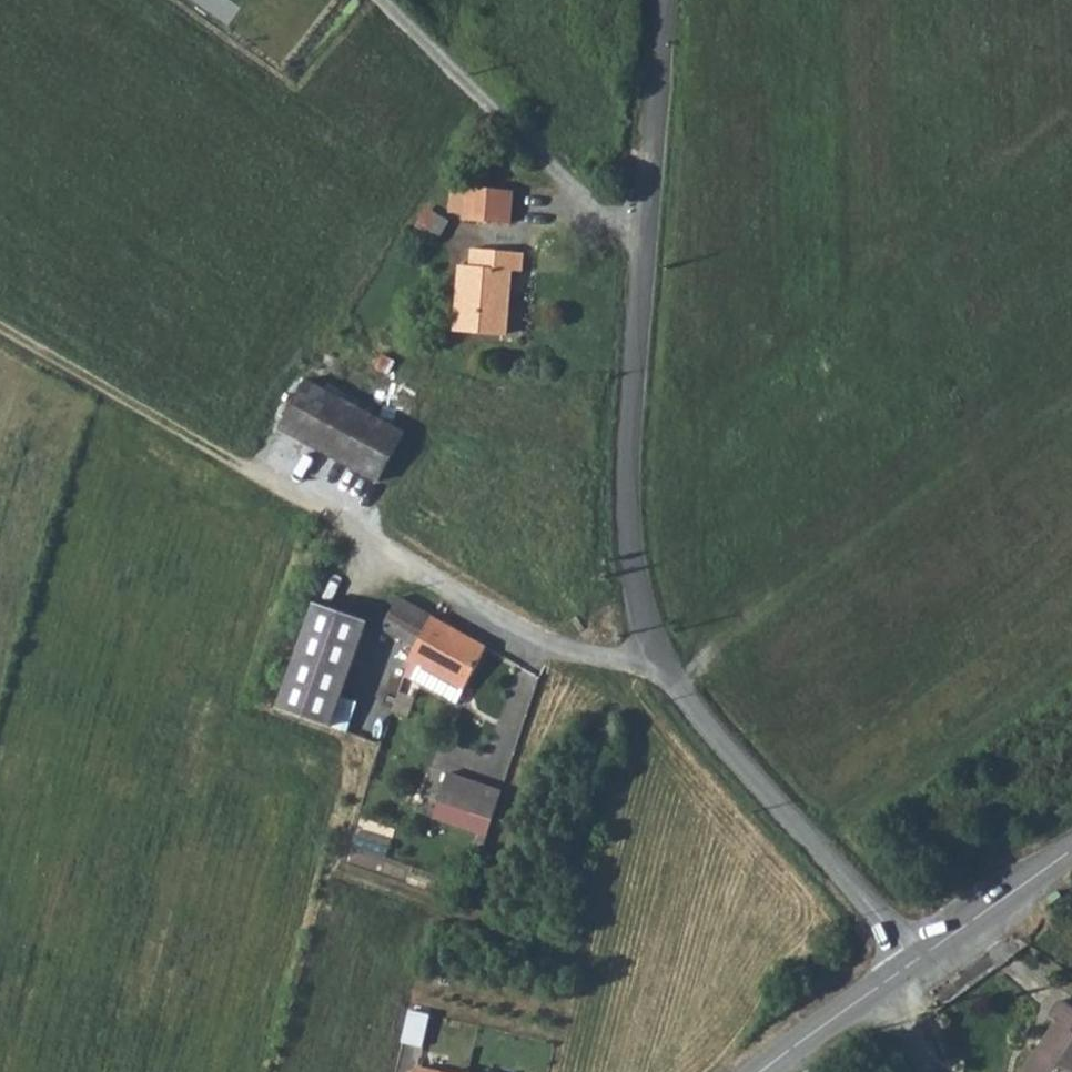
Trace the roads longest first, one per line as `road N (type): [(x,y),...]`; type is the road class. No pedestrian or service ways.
road 1 (unclassified): [(656,655),(631,659),(537,645),(258,475)]
road 2 (residential): [(656,655),(628,511),(645,245)]
road 3 (residential): [(912,960),(656,655)]
road 4 (unclassified): [(645,245),(380,0)]
road 5 (track): [(258,475),(0,328)]
road 6 (residential): [(645,245),(669,0)]
road 7 (tertiary): [(1071,848),(912,960)]
road 8 (tertiary): [(884,980),(758,1071)]

